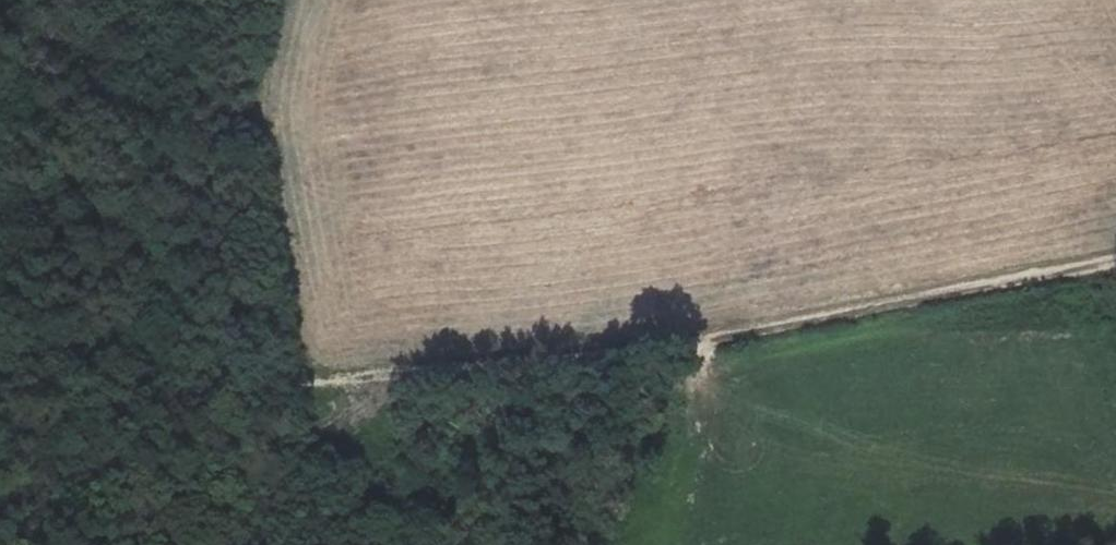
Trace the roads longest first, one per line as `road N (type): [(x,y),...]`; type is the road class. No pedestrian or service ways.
road 1 (track): [(1115,262),(835,324),(683,346)]
road 2 (track): [(683,346),(294,384)]
road 3 (track): [(683,346),(575,544)]
road 4 (track): [(71,544),(219,406)]

